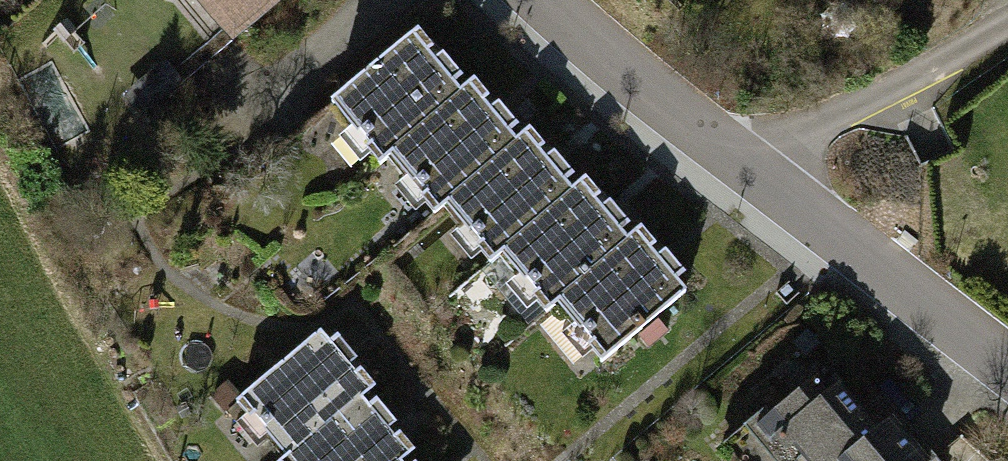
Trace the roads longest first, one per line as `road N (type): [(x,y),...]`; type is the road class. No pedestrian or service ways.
road 1 (residential): [(525,0),(752,192),(1007,378)]
road 2 (track): [(752,192),(824,130),(1007,33)]

